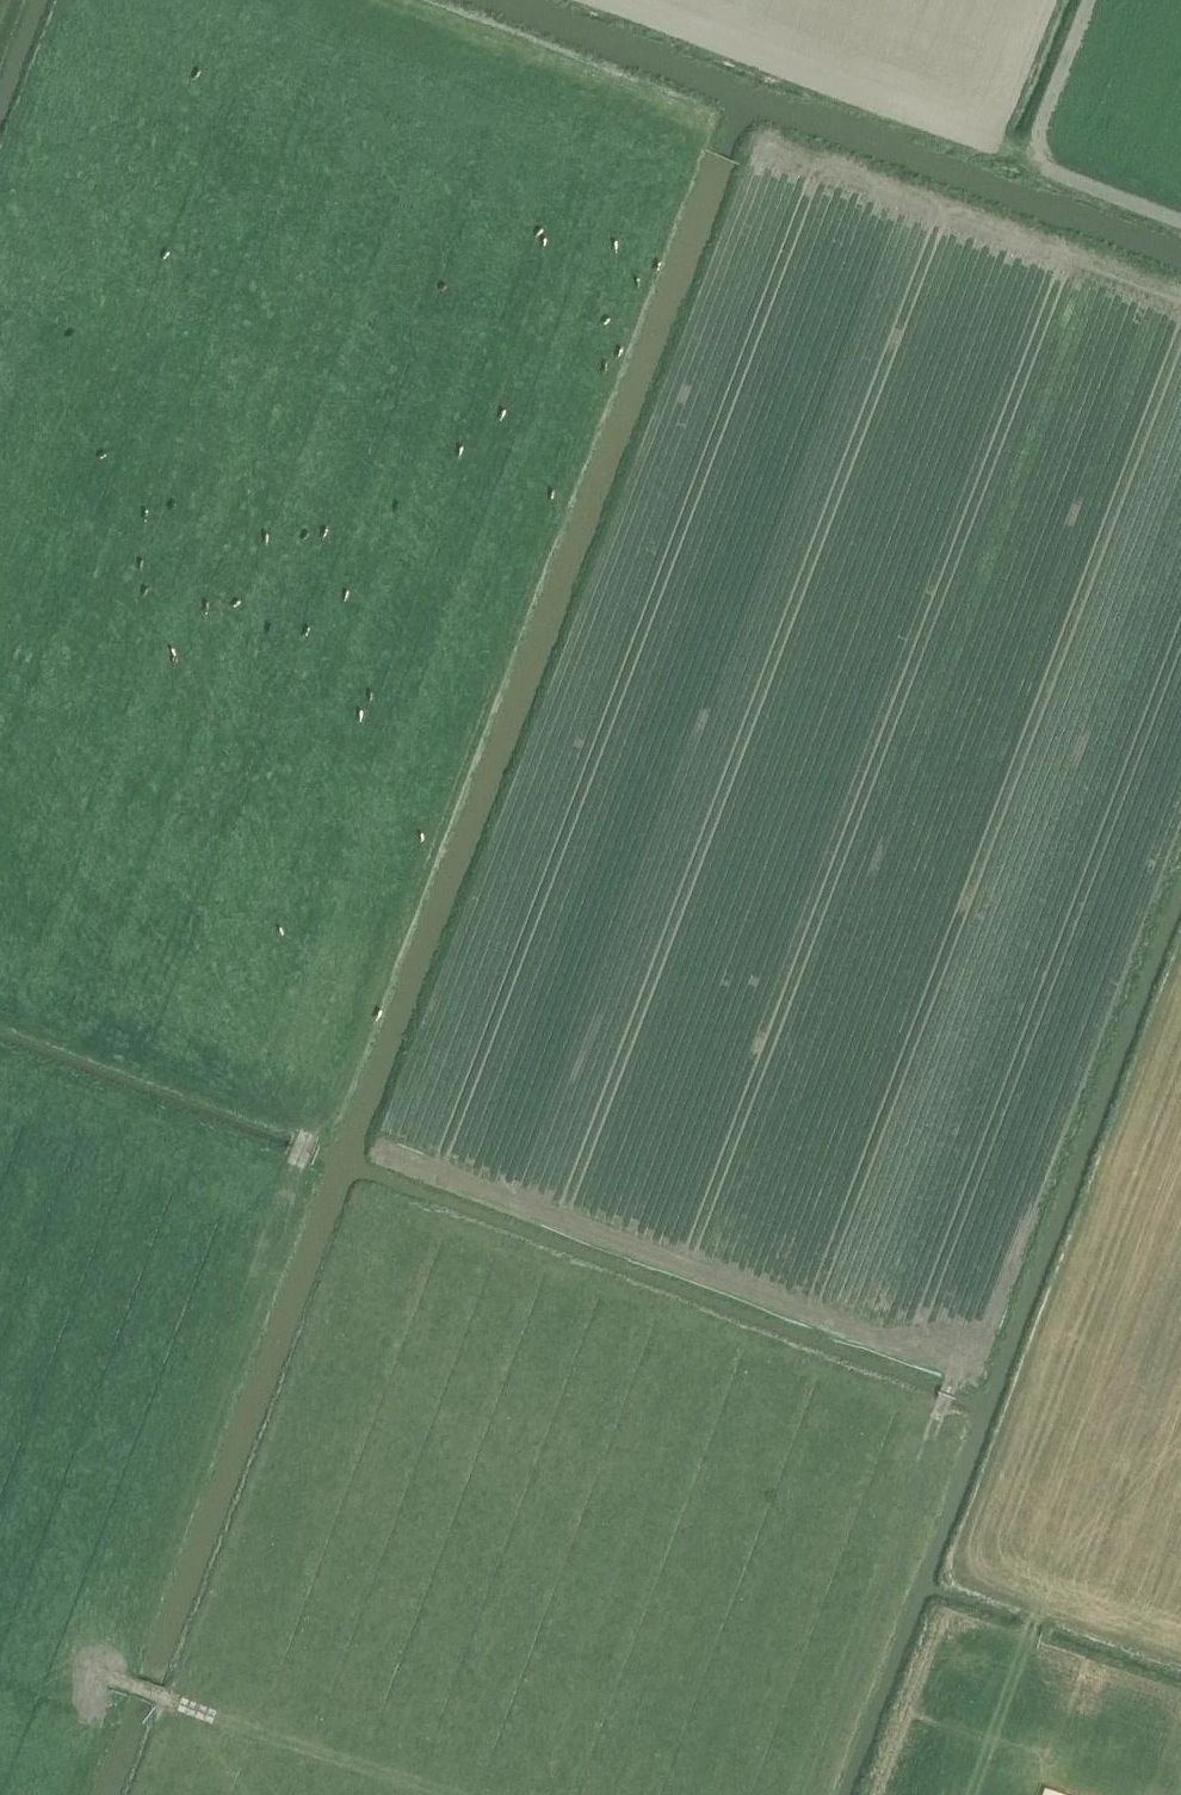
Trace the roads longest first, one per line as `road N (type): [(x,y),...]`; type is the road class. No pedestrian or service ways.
road 1 (track): [(95,1675),(76,1638),(296,1166),(331,1044)]
road 2 (track): [(435,1794),(95,1675)]
road 3 (track): [(95,1675),(51,1794)]

